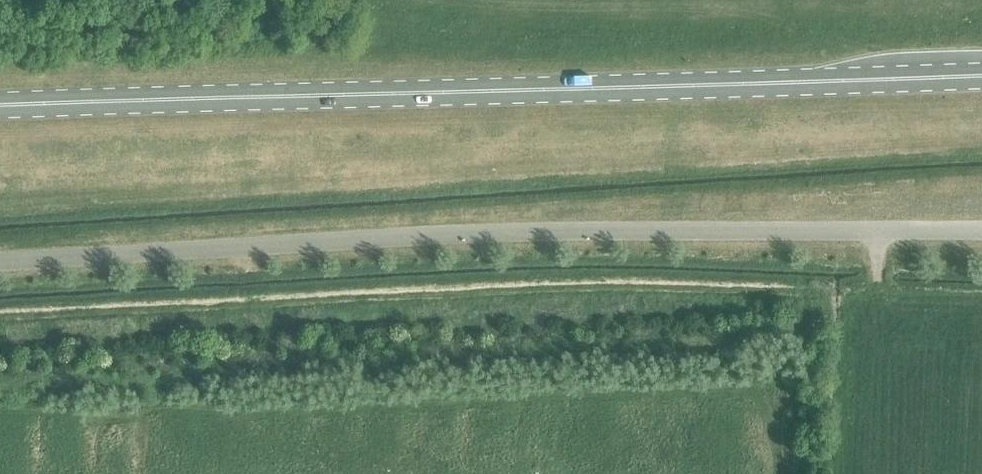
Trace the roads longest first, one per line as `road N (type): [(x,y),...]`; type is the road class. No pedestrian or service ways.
road 1 (unclassified): [(0,263),(501,233),(981,230)]
road 2 (primary): [(0,109),(981,75)]

